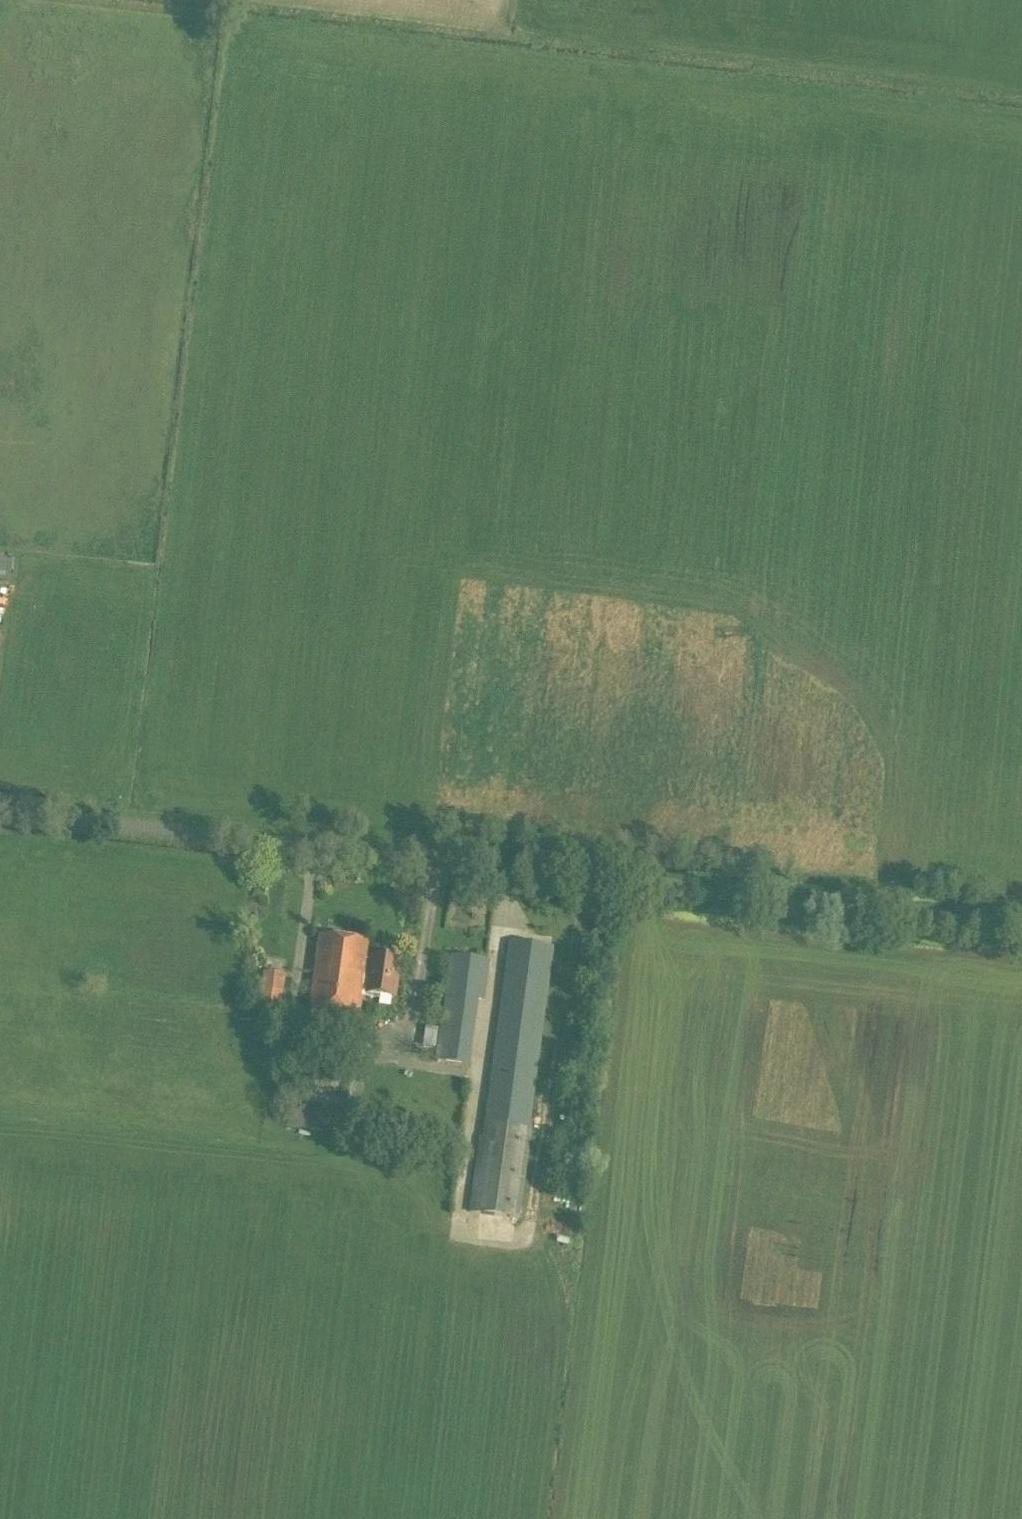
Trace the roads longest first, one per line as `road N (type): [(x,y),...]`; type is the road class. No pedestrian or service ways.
road 1 (unclassified): [(0,812),(1021,935)]

